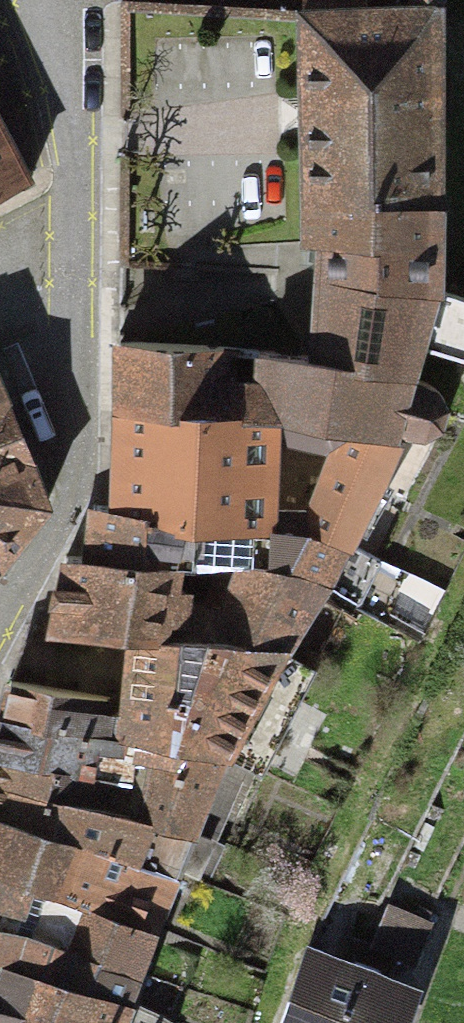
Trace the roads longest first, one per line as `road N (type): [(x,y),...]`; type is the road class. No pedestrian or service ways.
road 1 (residential): [(0,630),(34,585),(76,492),(71,299)]
road 2 (residential): [(71,299),(65,111)]

